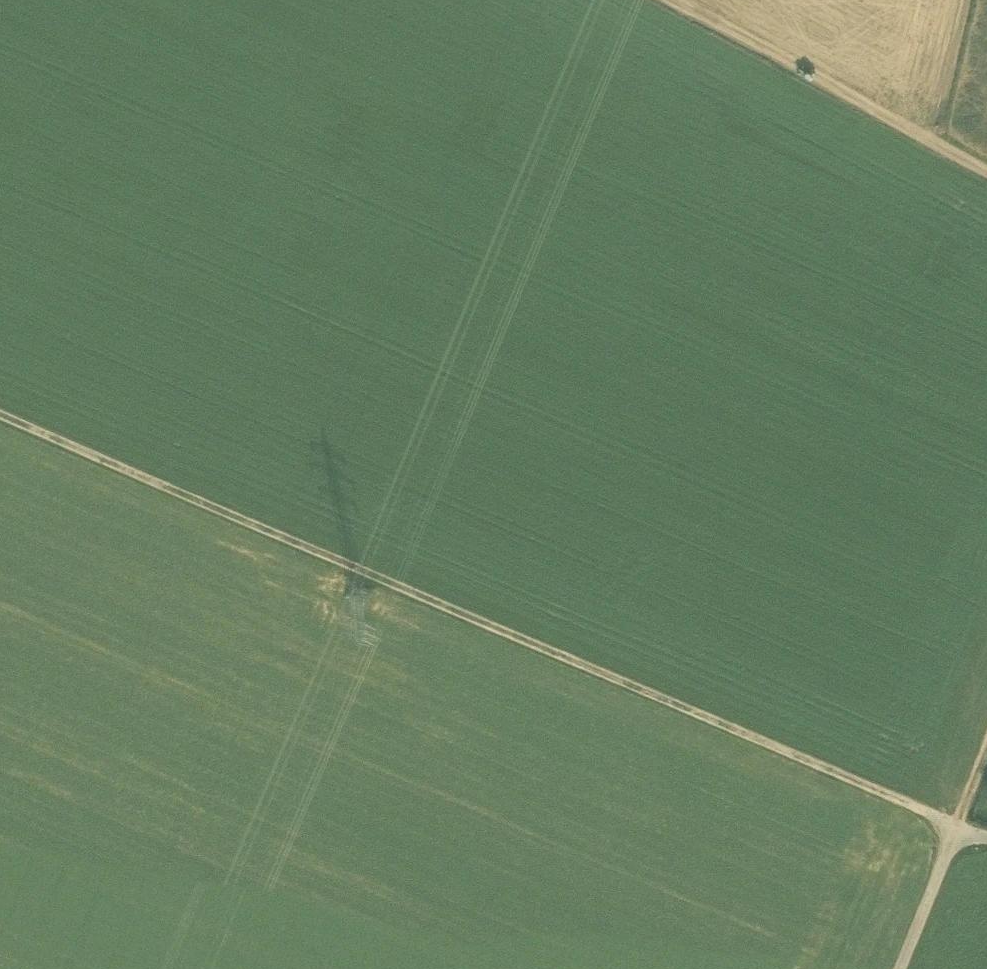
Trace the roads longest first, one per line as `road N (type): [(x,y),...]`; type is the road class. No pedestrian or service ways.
road 1 (track): [(0,411),(961,824)]
road 2 (track): [(656,0),(986,176)]
road 3 (track): [(901,968),(961,824)]

